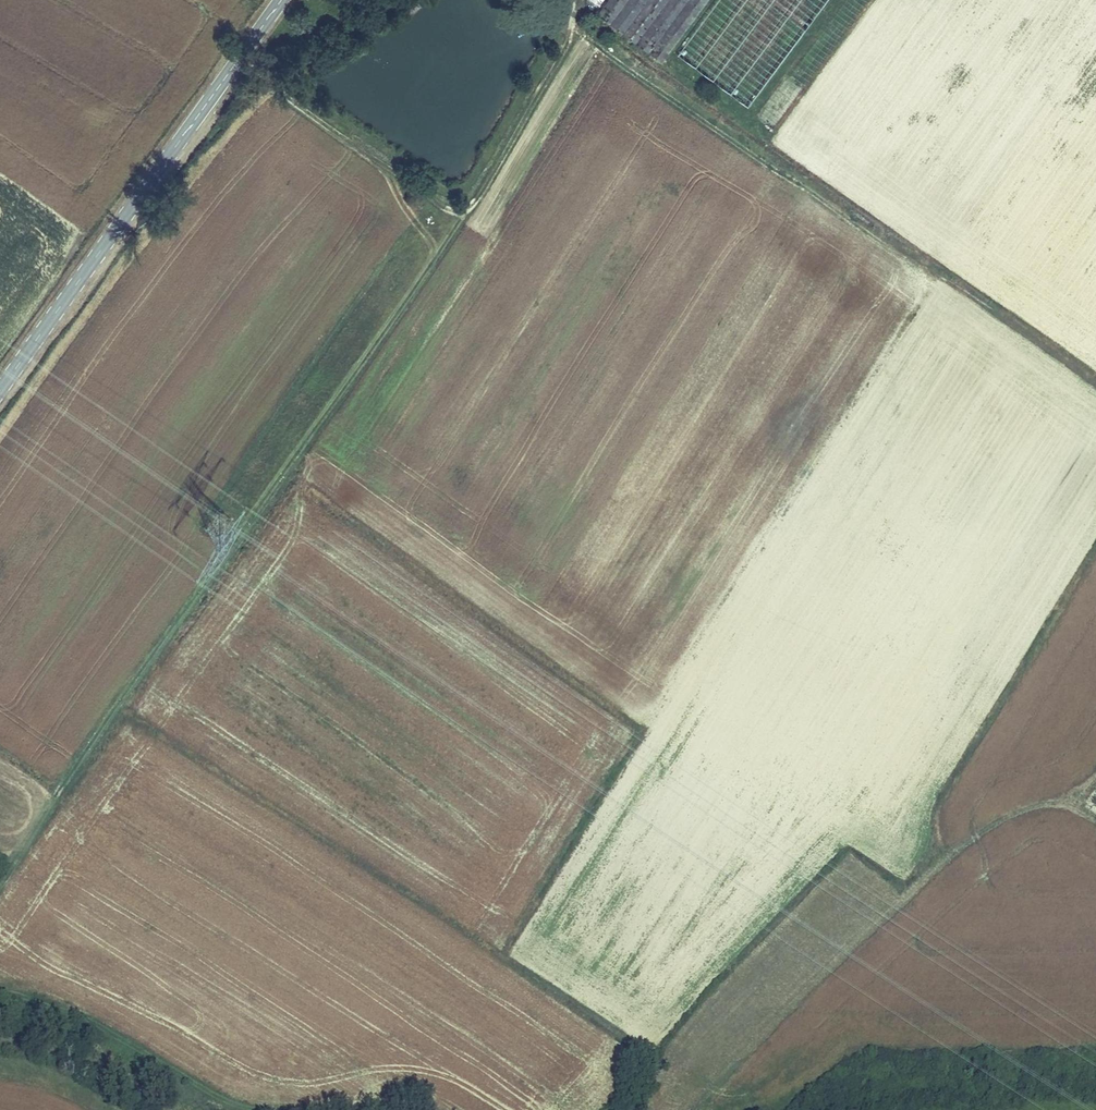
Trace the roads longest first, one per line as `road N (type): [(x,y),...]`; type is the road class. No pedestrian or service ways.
road 1 (secondary): [(281,0),(0,390)]

